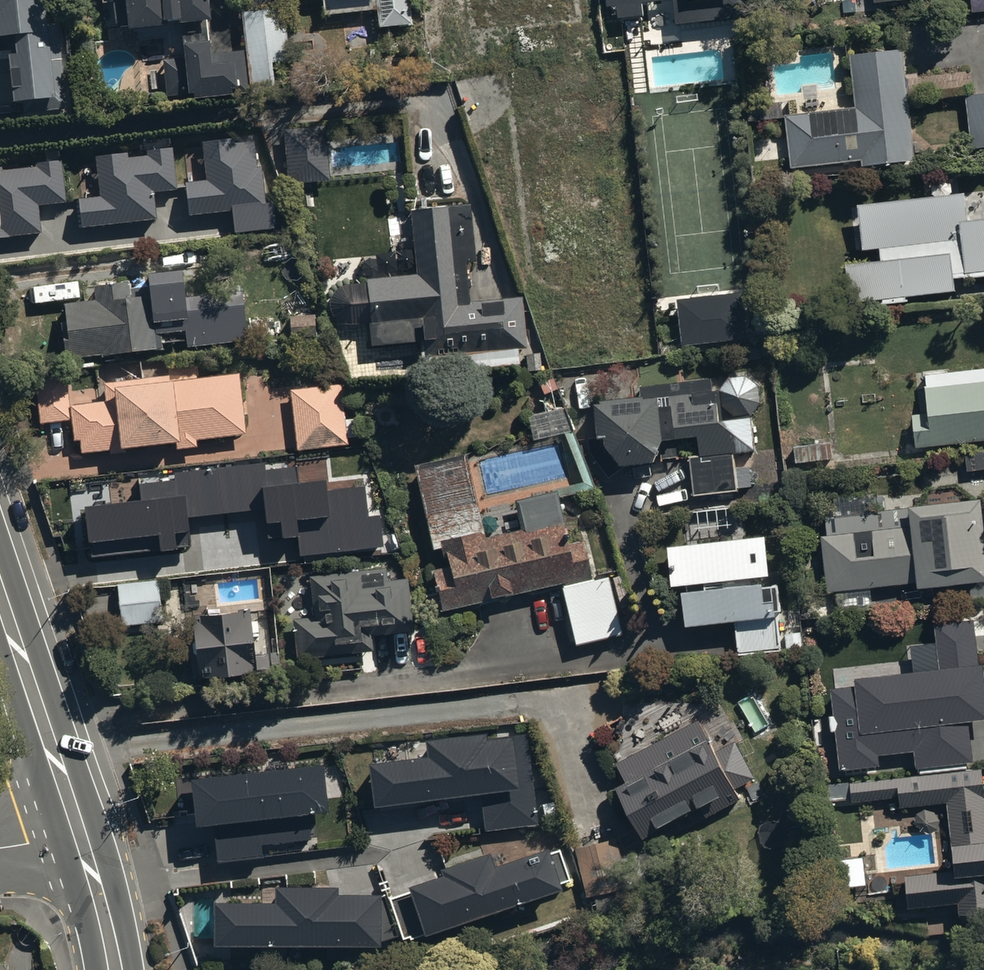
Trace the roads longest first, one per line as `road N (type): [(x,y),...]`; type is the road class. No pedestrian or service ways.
road 1 (secondary): [(80,832),(0,595)]
road 2 (secondary): [(115,969),(80,832)]

